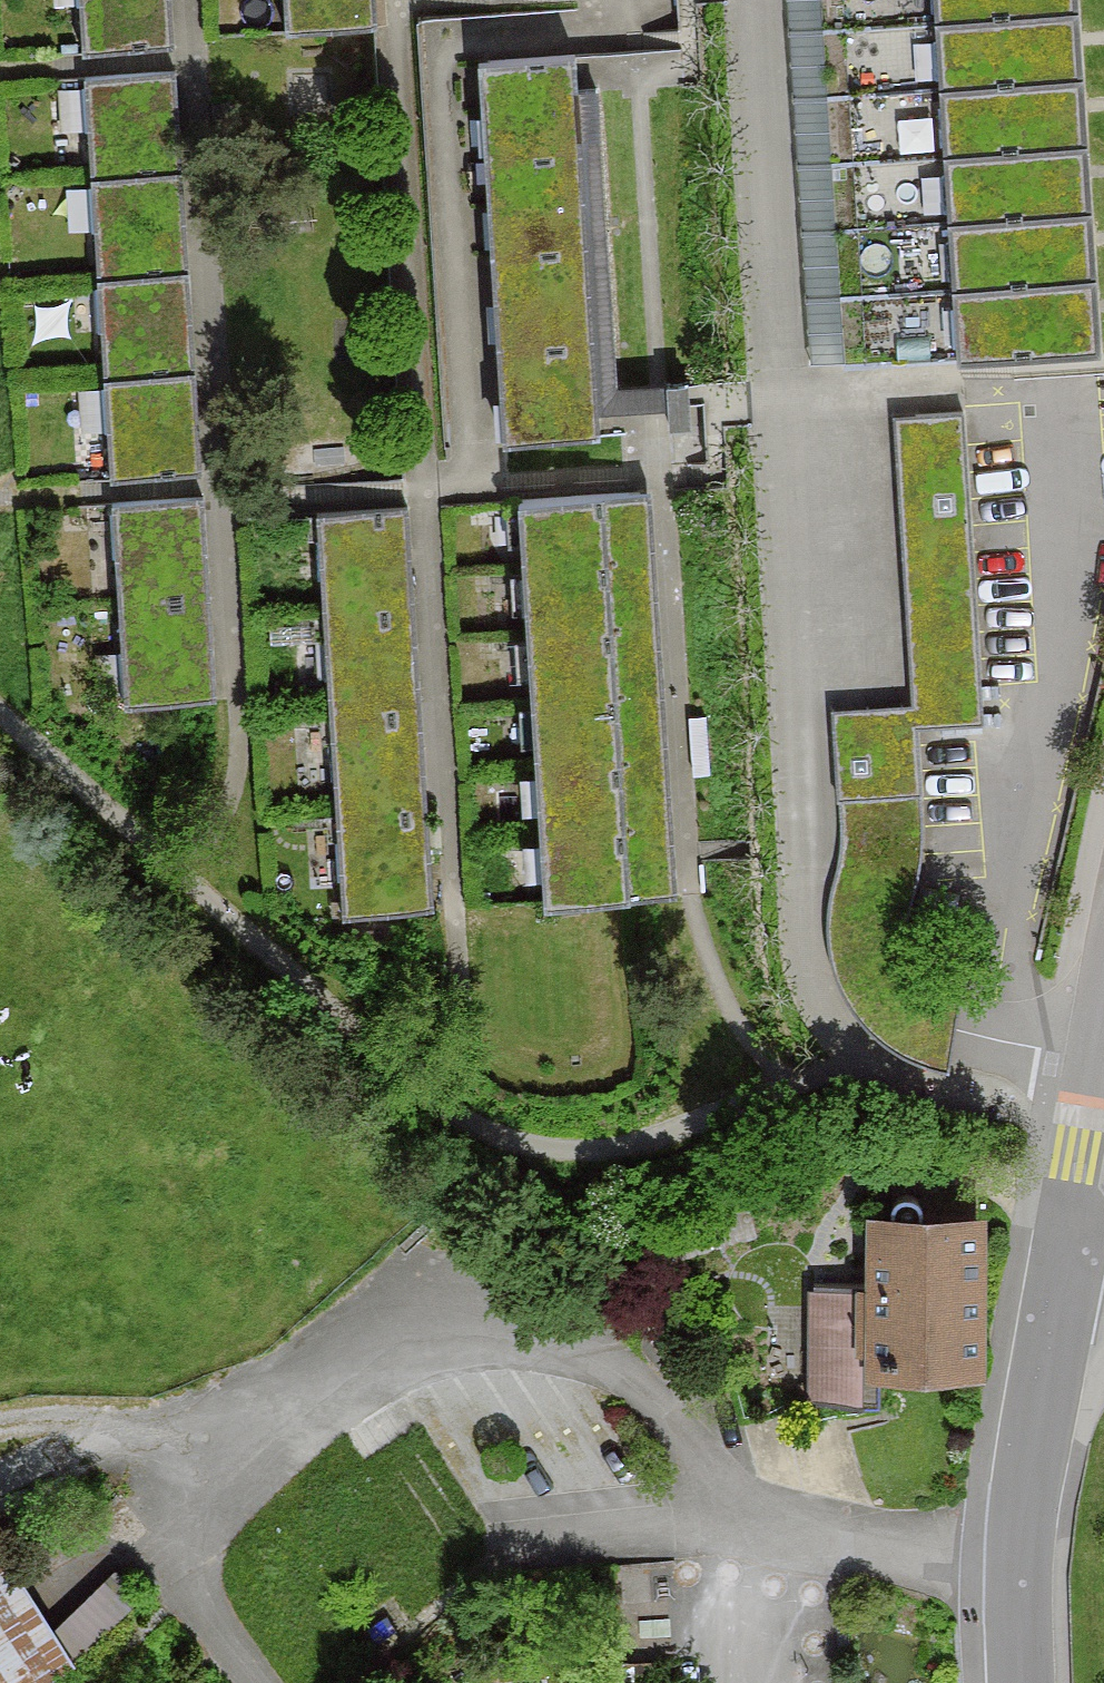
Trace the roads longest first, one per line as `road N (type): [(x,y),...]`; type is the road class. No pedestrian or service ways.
road 1 (unclassified): [(1017,1589),(798,1545),(713,1494),(672,1405),(623,1355),(529,1346),(398,1359),(284,1386),(172,1473),(169,1527),(206,1620),(257,1682)]
road 2 (residential): [(1103,1004),(1055,1299)]
road 3 (residential): [(1055,1299),(1032,1416),(1017,1589)]
road 4 (track): [(224,1433),(35,1421),(0,1427)]

